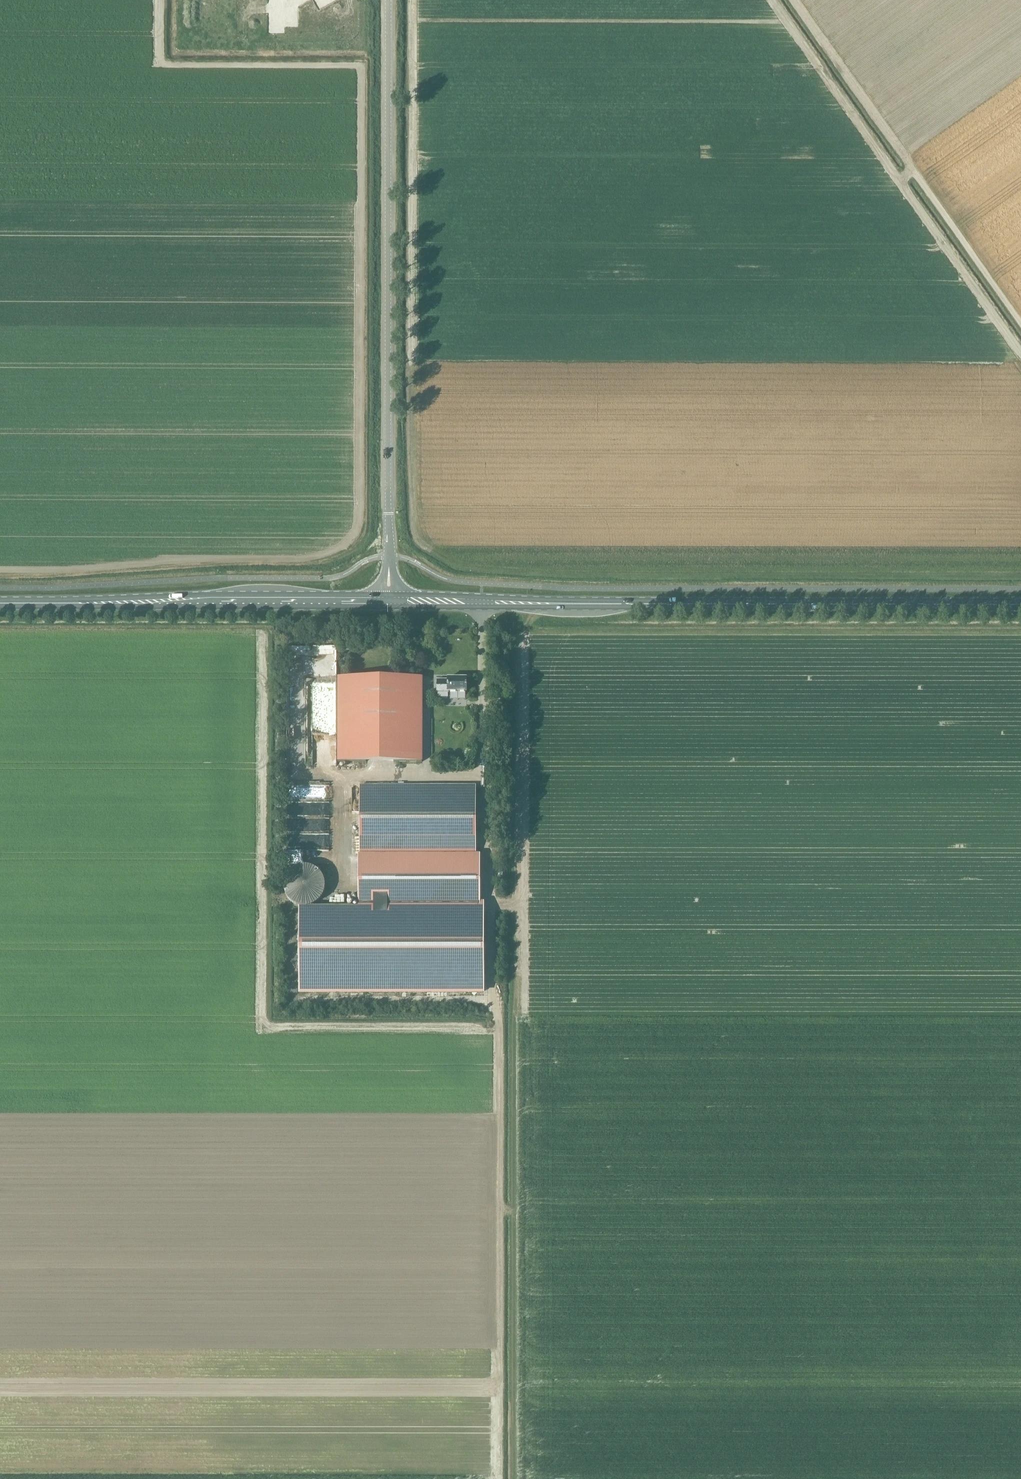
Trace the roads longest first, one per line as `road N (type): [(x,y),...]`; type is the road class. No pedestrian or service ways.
road 1 (unclassified): [(389,569),(388,0)]
road 2 (primary): [(1020,604),(560,604)]
road 3 (primary): [(72,603),(389,607)]
road 4 (primary): [(382,595),(72,603)]
road 5 (primary): [(389,607),(560,604)]
road 6 (primary): [(560,604),(396,595)]

